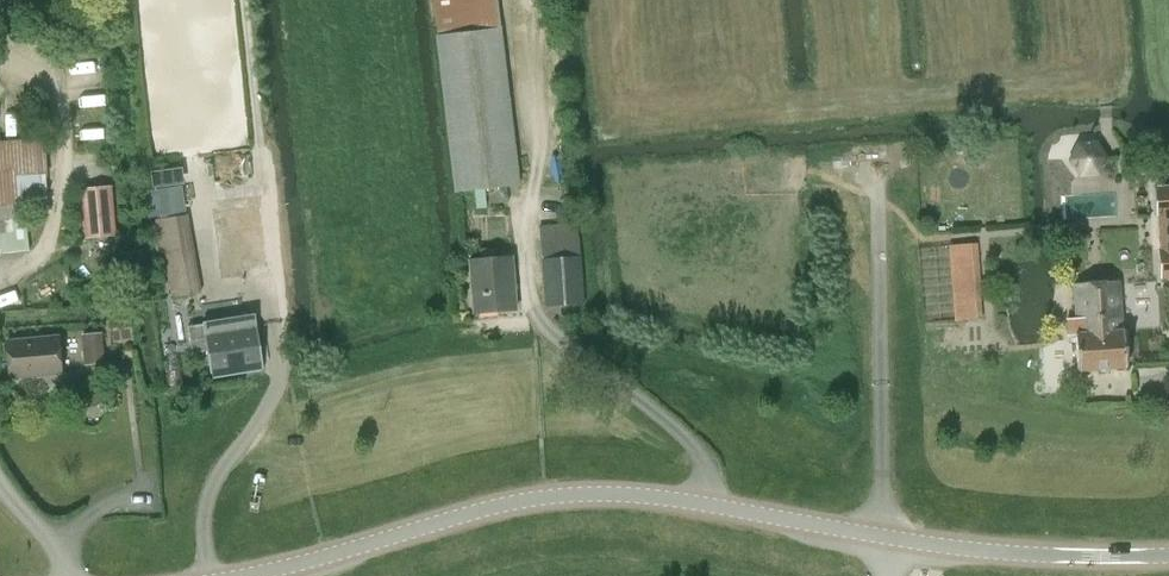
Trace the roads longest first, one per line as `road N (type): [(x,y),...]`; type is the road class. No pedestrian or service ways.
road 1 (tertiary): [(244,575),(569,495),(661,498),(883,537)]
road 2 (tertiary): [(883,537),(1032,556),(1168,556)]

